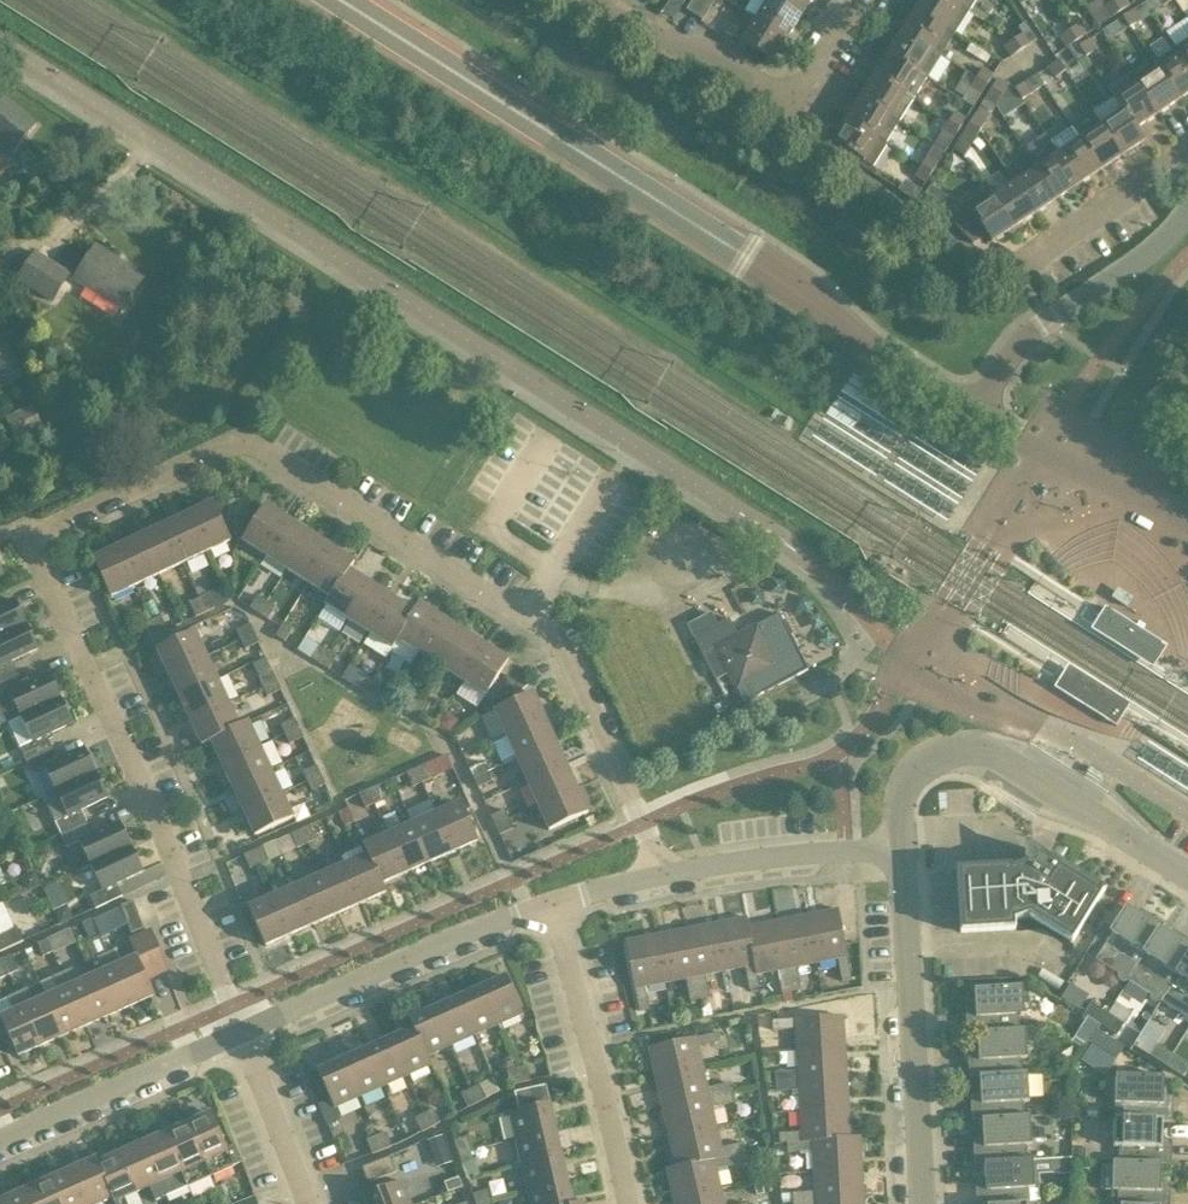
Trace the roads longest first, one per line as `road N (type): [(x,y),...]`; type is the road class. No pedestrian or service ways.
road 1 (residential): [(243,1028),(185,878),(35,554),(45,529),(226,444),(255,445),(558,640),(657,875)]
road 2 (unclassified): [(767,531),(0,46)]
road 3 (tertiary): [(976,413),(744,250),(340,0)]
road 4 (residential): [(927,1203),(903,850)]
road 5 (residential): [(243,1028),(555,902)]
road 6 (residential): [(870,0),(821,79),(794,97),(618,0)]
road 7 (residential): [(633,1203),(555,902)]
road 8 (residential): [(1187,875),(985,750),(925,761)]
road 9 (residential): [(976,413),(1023,336),(1133,265),(1187,213)]
road 10 (residential): [(0,1140),(243,1028)]
road 11 (residential): [(657,875),(903,850)]
road 12 (tertiary): [(1187,523),(1141,492),(1041,453),(976,413)]
road 13 (residential): [(1013,268),(1187,157)]
road 14 (residential): [(310,1203),(243,1028)]

